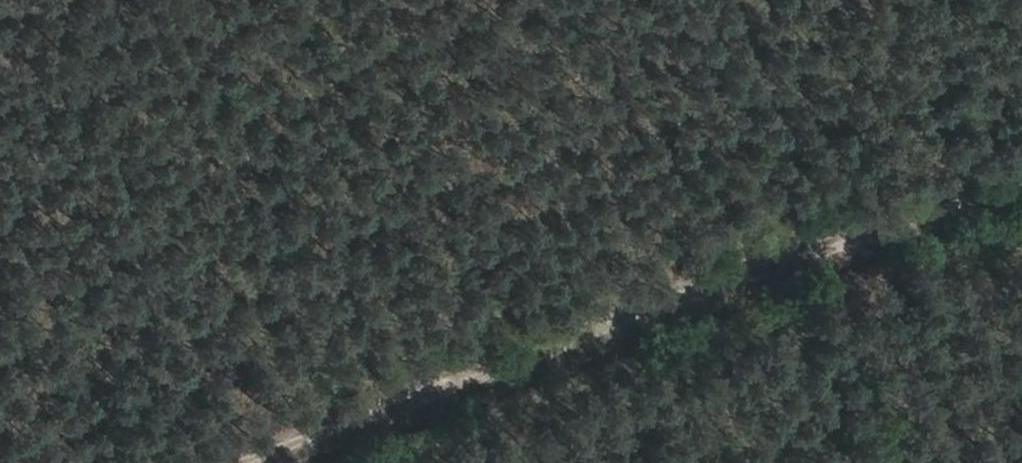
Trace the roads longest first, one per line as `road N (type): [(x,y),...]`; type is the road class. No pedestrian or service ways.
road 1 (track): [(239,462),(1021,176)]

